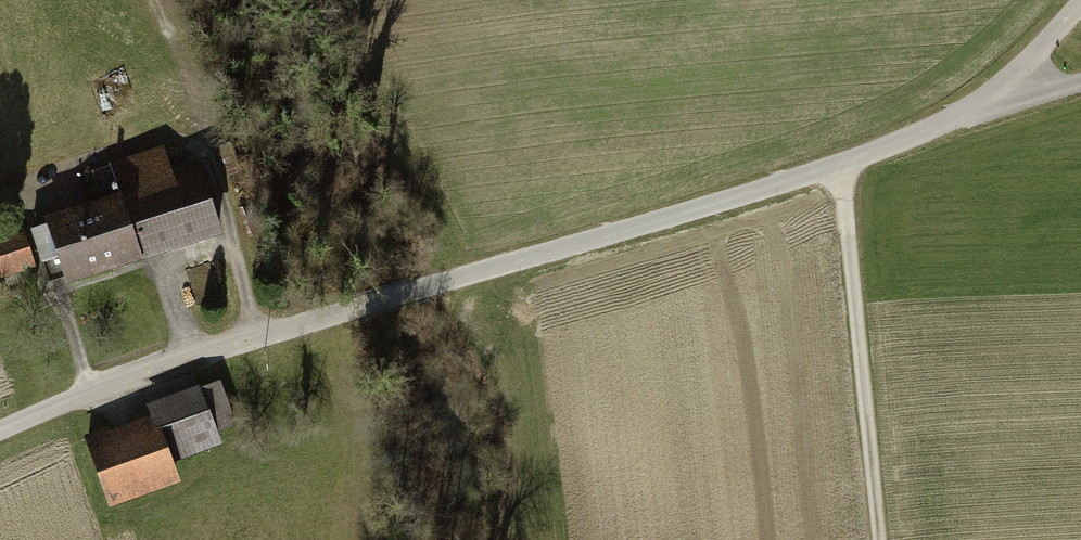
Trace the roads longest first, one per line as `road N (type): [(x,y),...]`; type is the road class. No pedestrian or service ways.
road 1 (track): [(0,433),(257,338),(839,165),(997,105)]
road 2 (track): [(93,394),(22,204),(29,187),(52,175),(161,140),(190,144),(208,160),(257,338)]
road 3 (track): [(839,165),(880,539)]
road 4 (track): [(997,105),(1079,0)]

